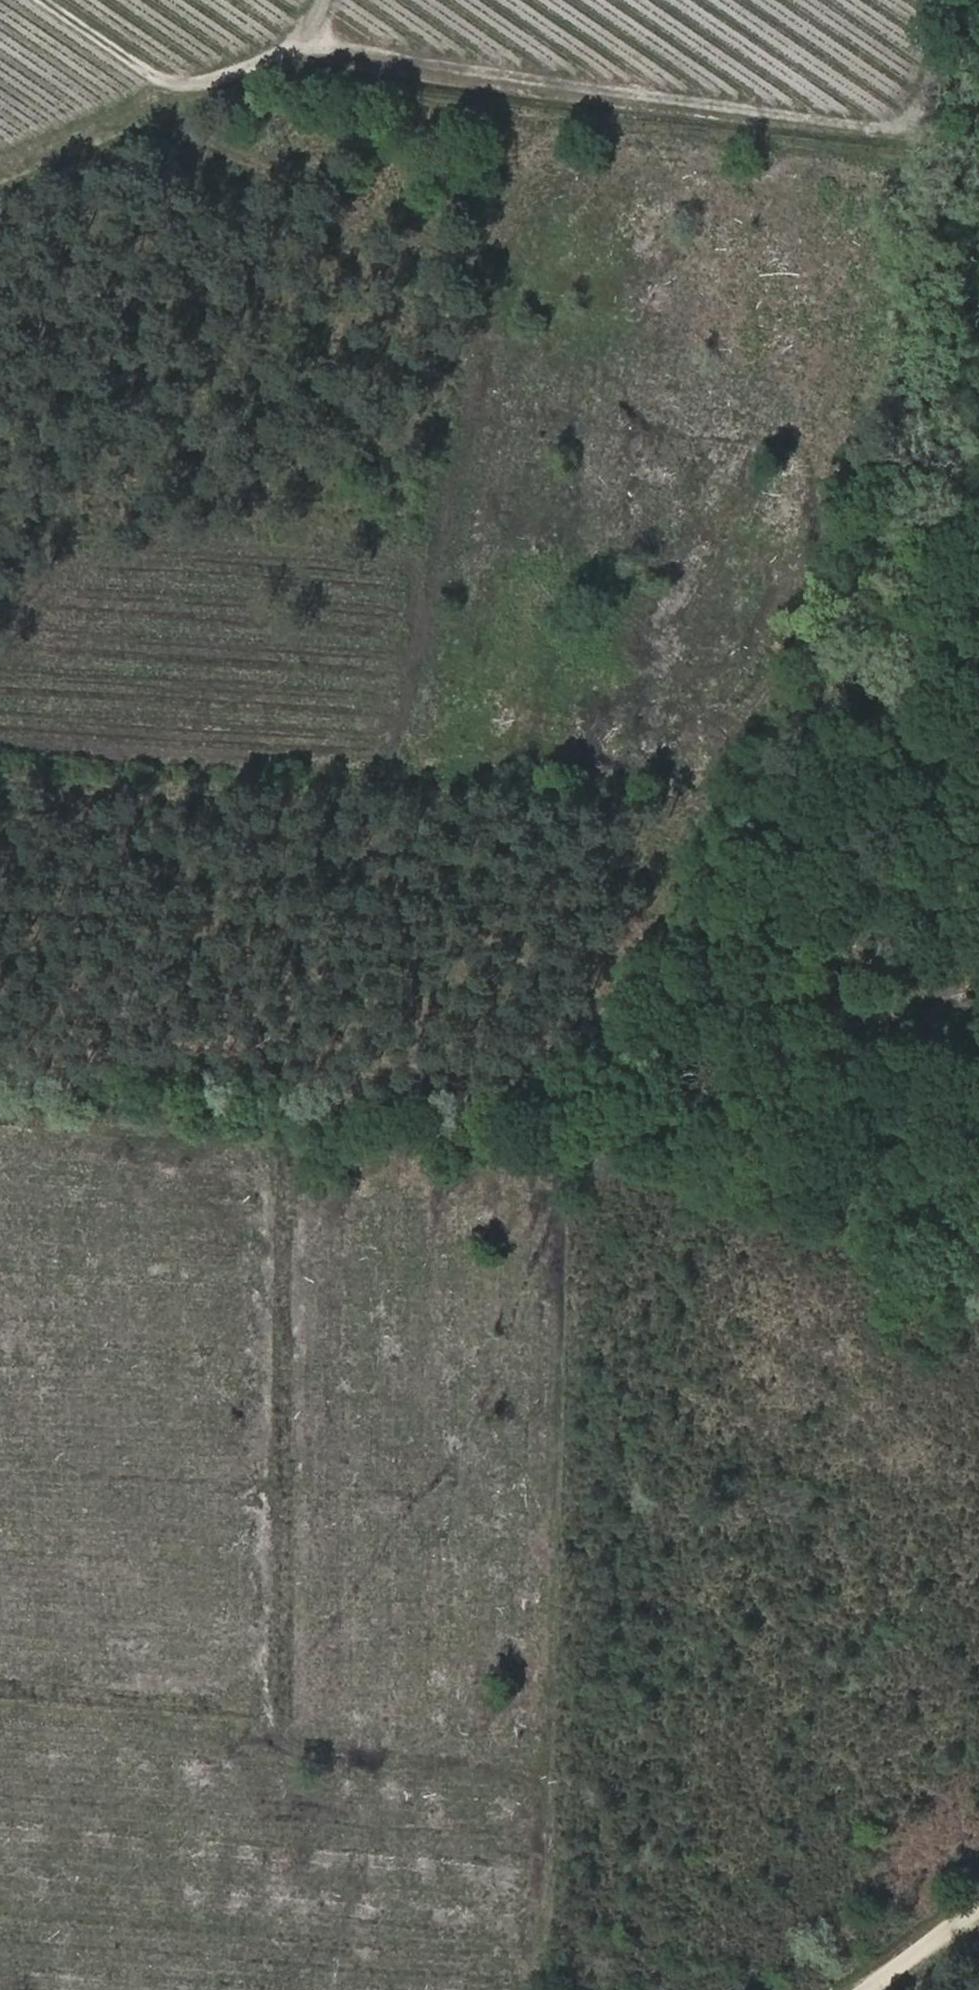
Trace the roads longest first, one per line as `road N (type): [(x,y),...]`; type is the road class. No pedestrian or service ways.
road 1 (track): [(863,1989),(978,1909)]

